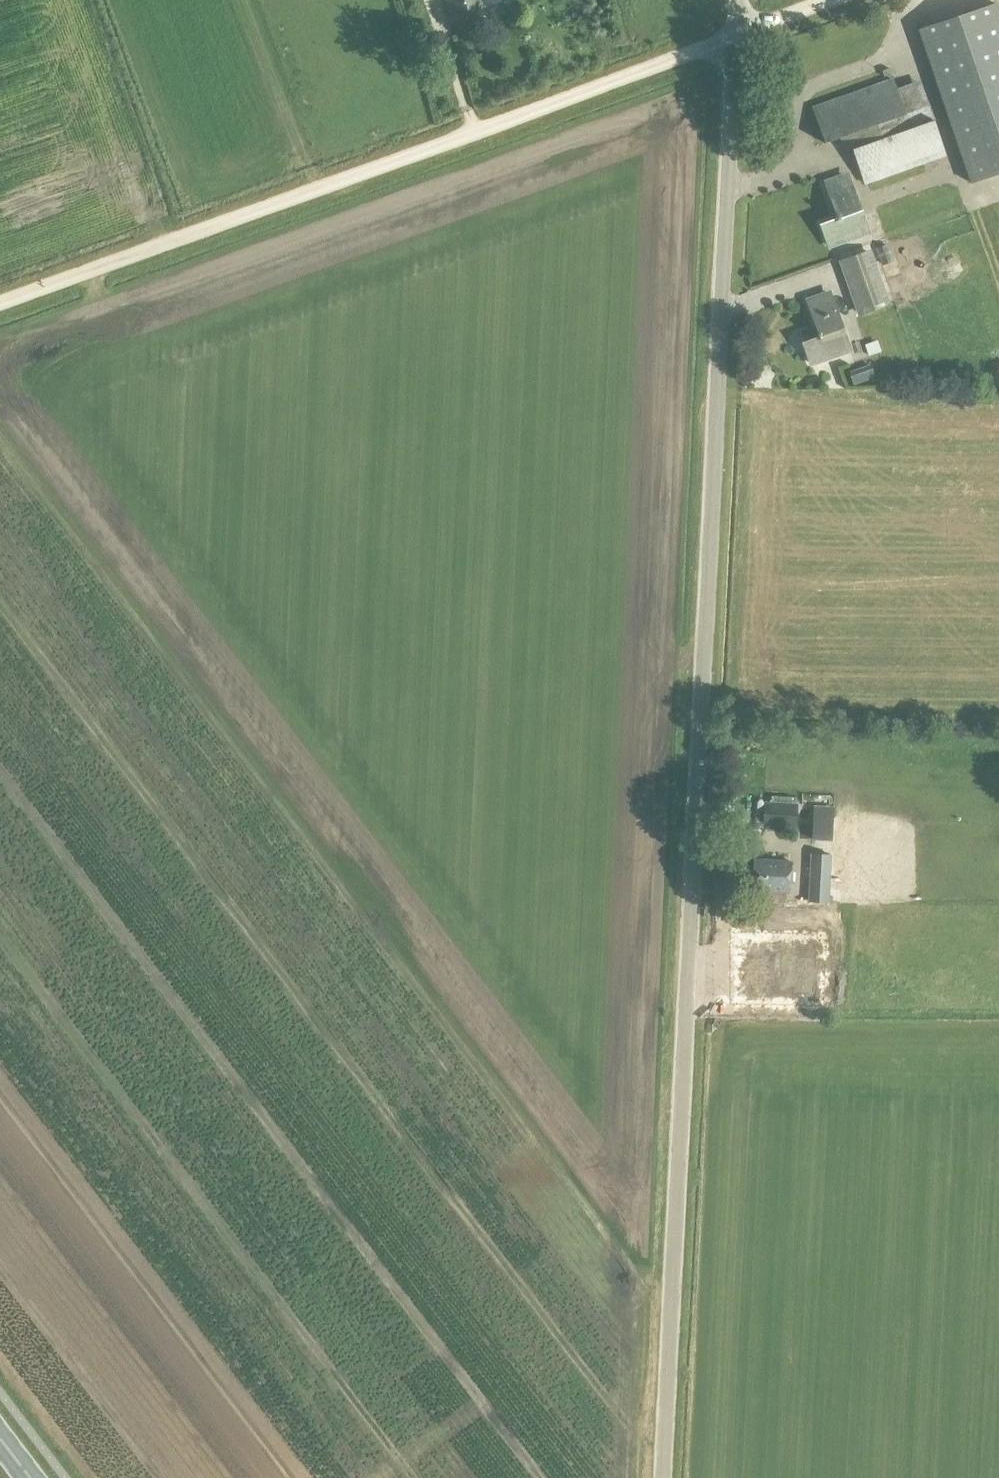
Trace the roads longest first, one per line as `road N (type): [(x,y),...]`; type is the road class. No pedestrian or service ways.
road 1 (unclassified): [(659,1477),(738,0)]
road 2 (track): [(191,236),(838,0)]
road 3 (track): [(0,304),(191,236)]

